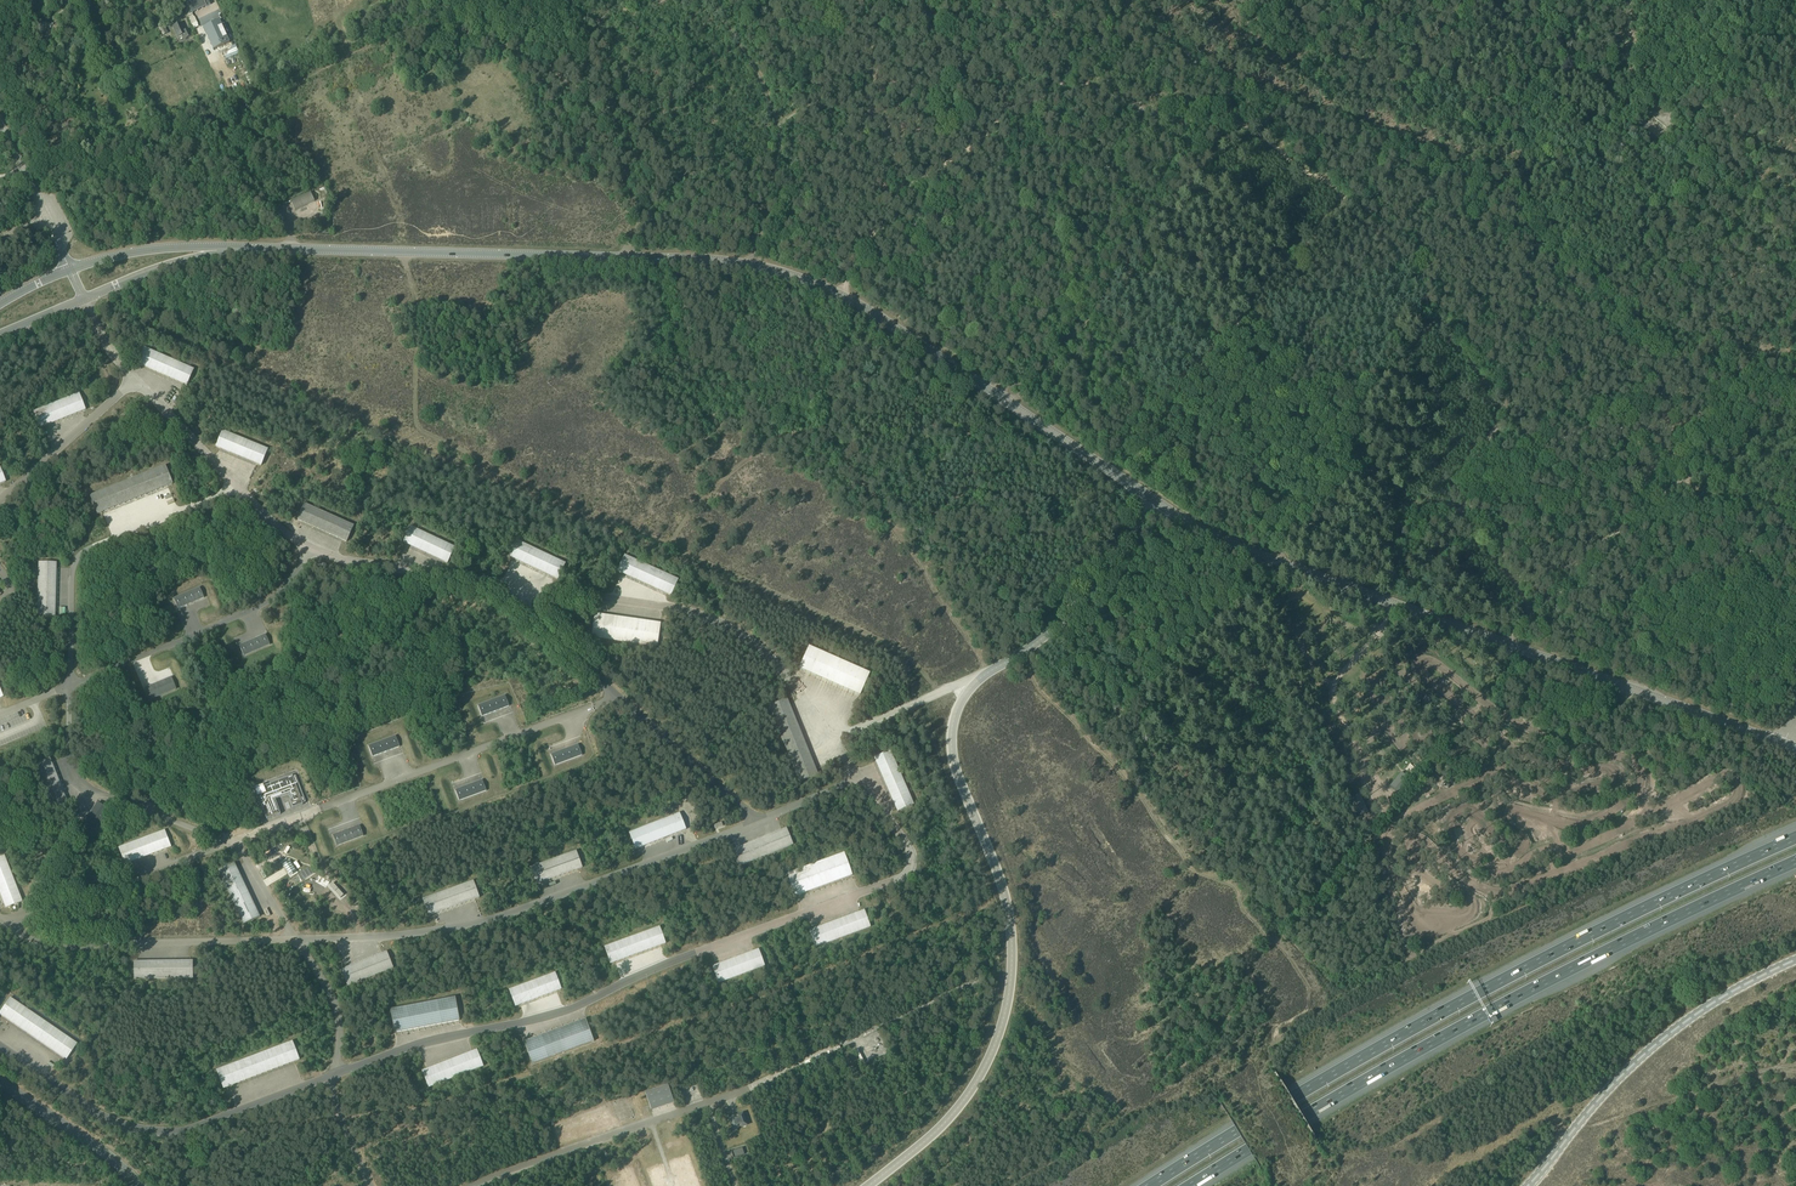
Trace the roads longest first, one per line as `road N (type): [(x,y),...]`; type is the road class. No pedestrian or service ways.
road 1 (tertiary): [(1795,748),(1225,542),(867,310),(799,279),(711,260),(255,248)]
road 2 (track): [(333,14),(356,105),(399,217),(416,333),(419,426),(897,646),(937,693)]
road 3 (track): [(1533,610),(1493,561),(1458,498),(1454,477),(1489,432),(1494,404),(1332,187),(1216,114),(1161,119),(1114,96),(1063,85),(1019,118)]
road 4 (track): [(1763,355),(1710,347),(1634,318),(1597,292),(1485,173),(1371,122),(1247,90),(1210,71),(1125,0)]
road 5 (motorway): [(1795,838),(1449,1009),(1151,1185)]
road 6 (motorway): [(1191,1185),(1474,1020),(1795,862)]
road 7 (track): [(992,670),(824,429),(829,382),(861,306)]
road 8 (track): [(1758,360),(1654,491),(1533,610),(1509,645)]
road 9 (track): [(1613,534),(1638,528),(1681,479),(1622,409),(1570,435),(1521,448),(1478,448)]
road 10 (track): [(751,266),(780,138),(706,0)]
road 11 (track): [(841,296),(912,186),(1019,118)]
road 12 (track): [(780,138),(817,116),(860,121),(870,104),(870,35),(823,4)]
road 13 (track): [(834,448),(790,436),(763,441),(711,487),(667,544)]
road 14 (tertiary): [(255,248),(164,248),(70,270)]
road 15 (tertiary): [(84,299),(181,261),(255,248)]
road 16 (unclassified): [(70,270),(0,116)]
road 17 (track): [(1381,804),(1373,835),(1406,917)]

